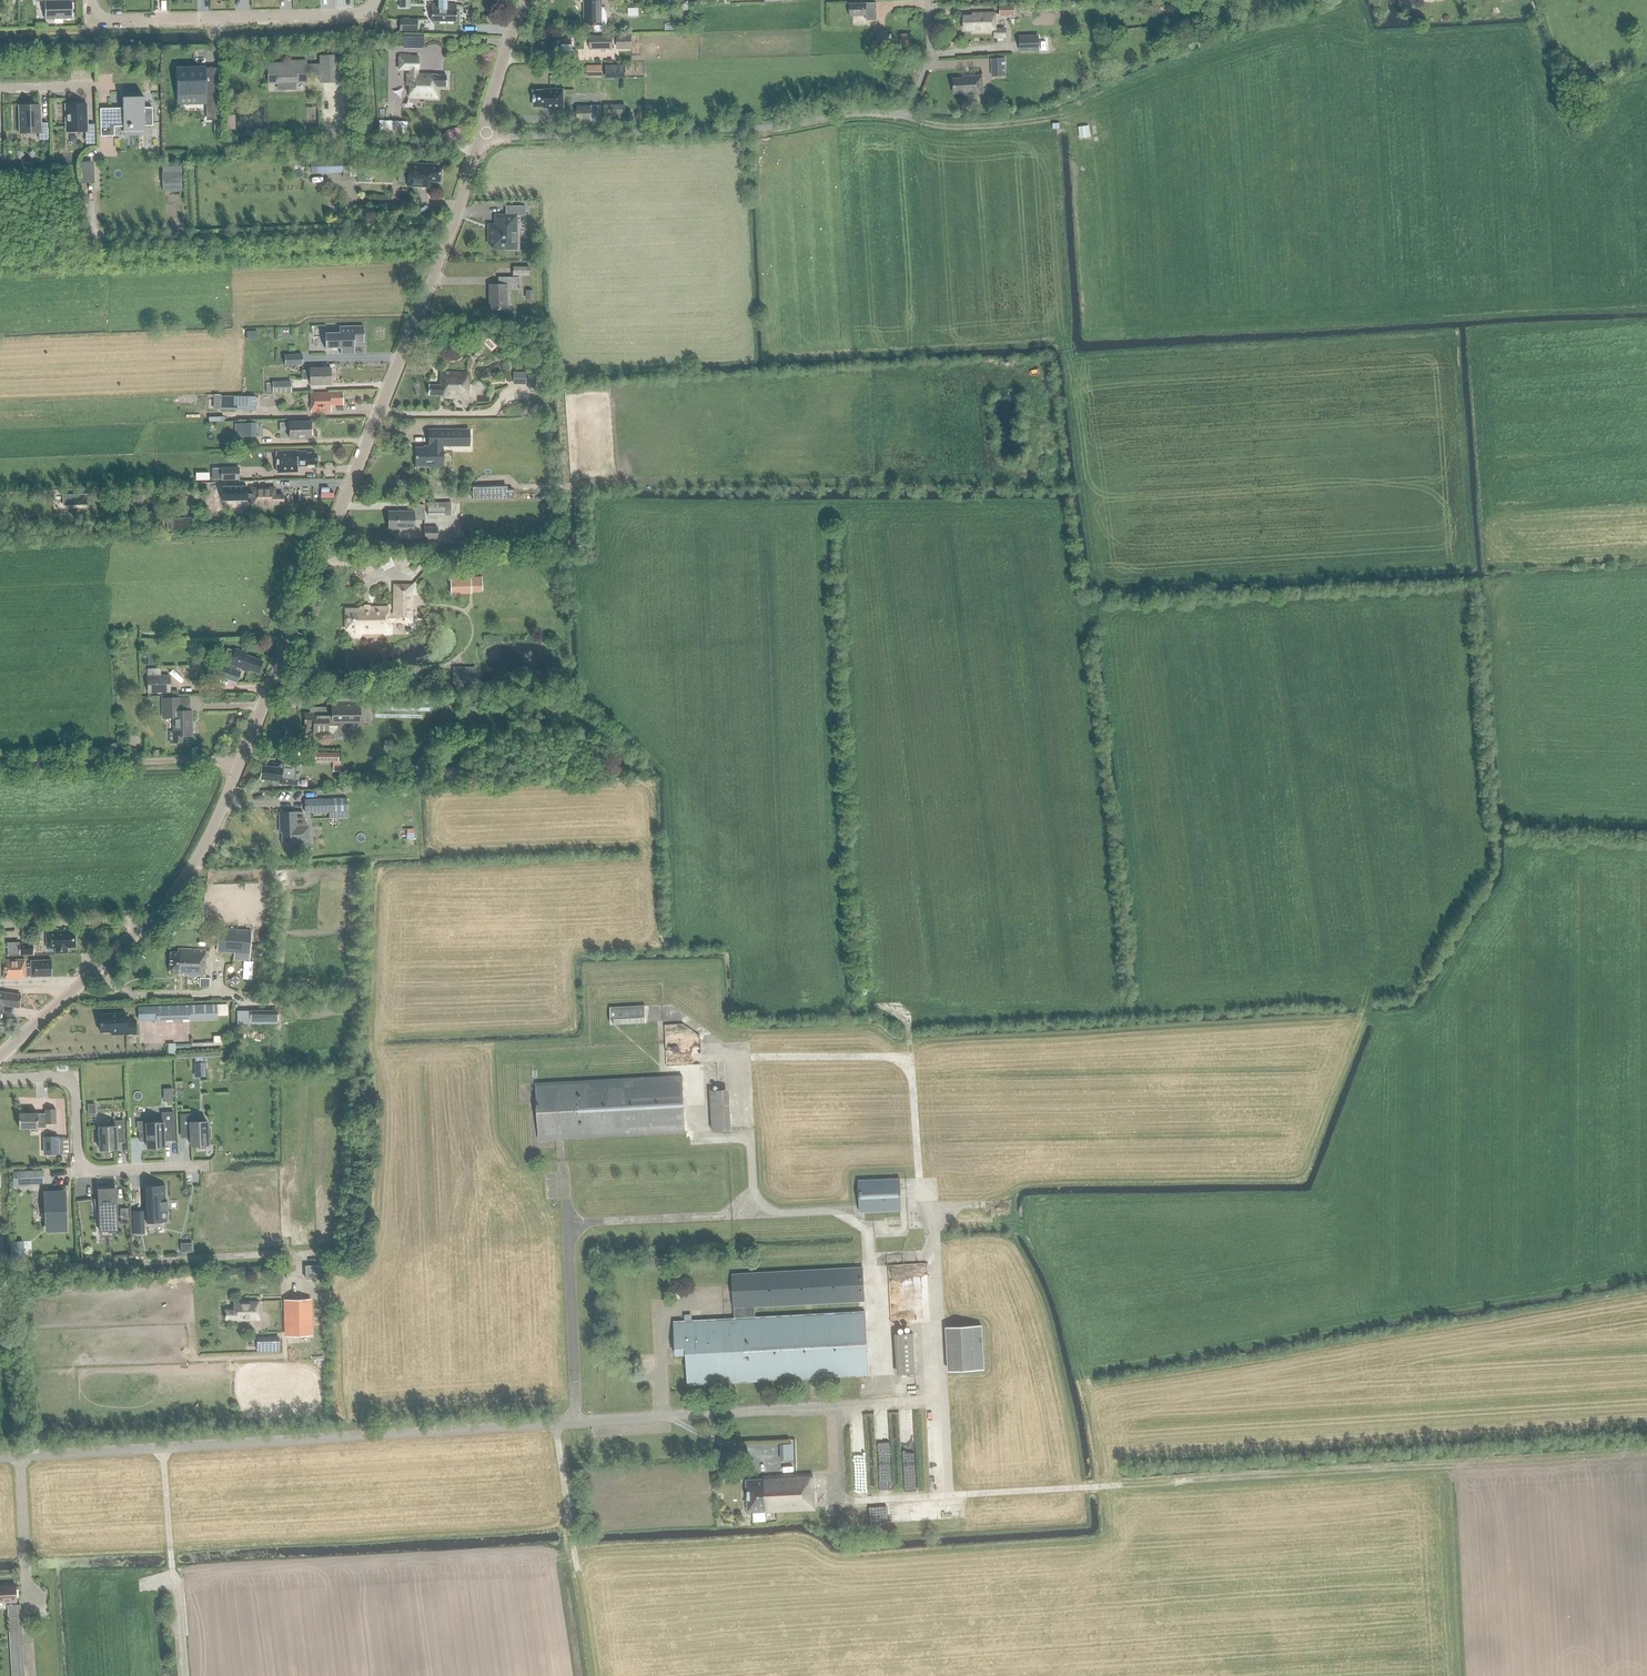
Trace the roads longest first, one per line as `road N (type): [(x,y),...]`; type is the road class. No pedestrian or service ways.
road 1 (track): [(579,1573),(556,1426),(942,1402),(909,1022)]
road 2 (tertiary): [(237,769),(482,137)]
road 3 (unclassified): [(482,137),(674,137),(867,110),(908,113),(930,58),(928,0)]
road 4 (unclassified): [(473,1430),(0,1457)]
road 5 (track): [(1121,1484),(842,1499),(831,1406)]
road 6 (residential): [(314,1256),(0,1271)]
road 7 (residential): [(376,0),(356,16),(107,21),(95,16),(90,0)]
road 8 (residential): [(0,1079),(72,1084),(86,1168),(205,1167)]
road 9 (unclassified): [(0,764),(209,760),(237,769)]
road 10 (tertiary): [(138,931),(187,873),(237,769)]
road 11 (tertiary): [(0,1055),(138,931)]
road 12 (tertiary): [(482,137),(527,0)]
road 13 (unclassified): [(0,926),(123,921),(138,931)]

